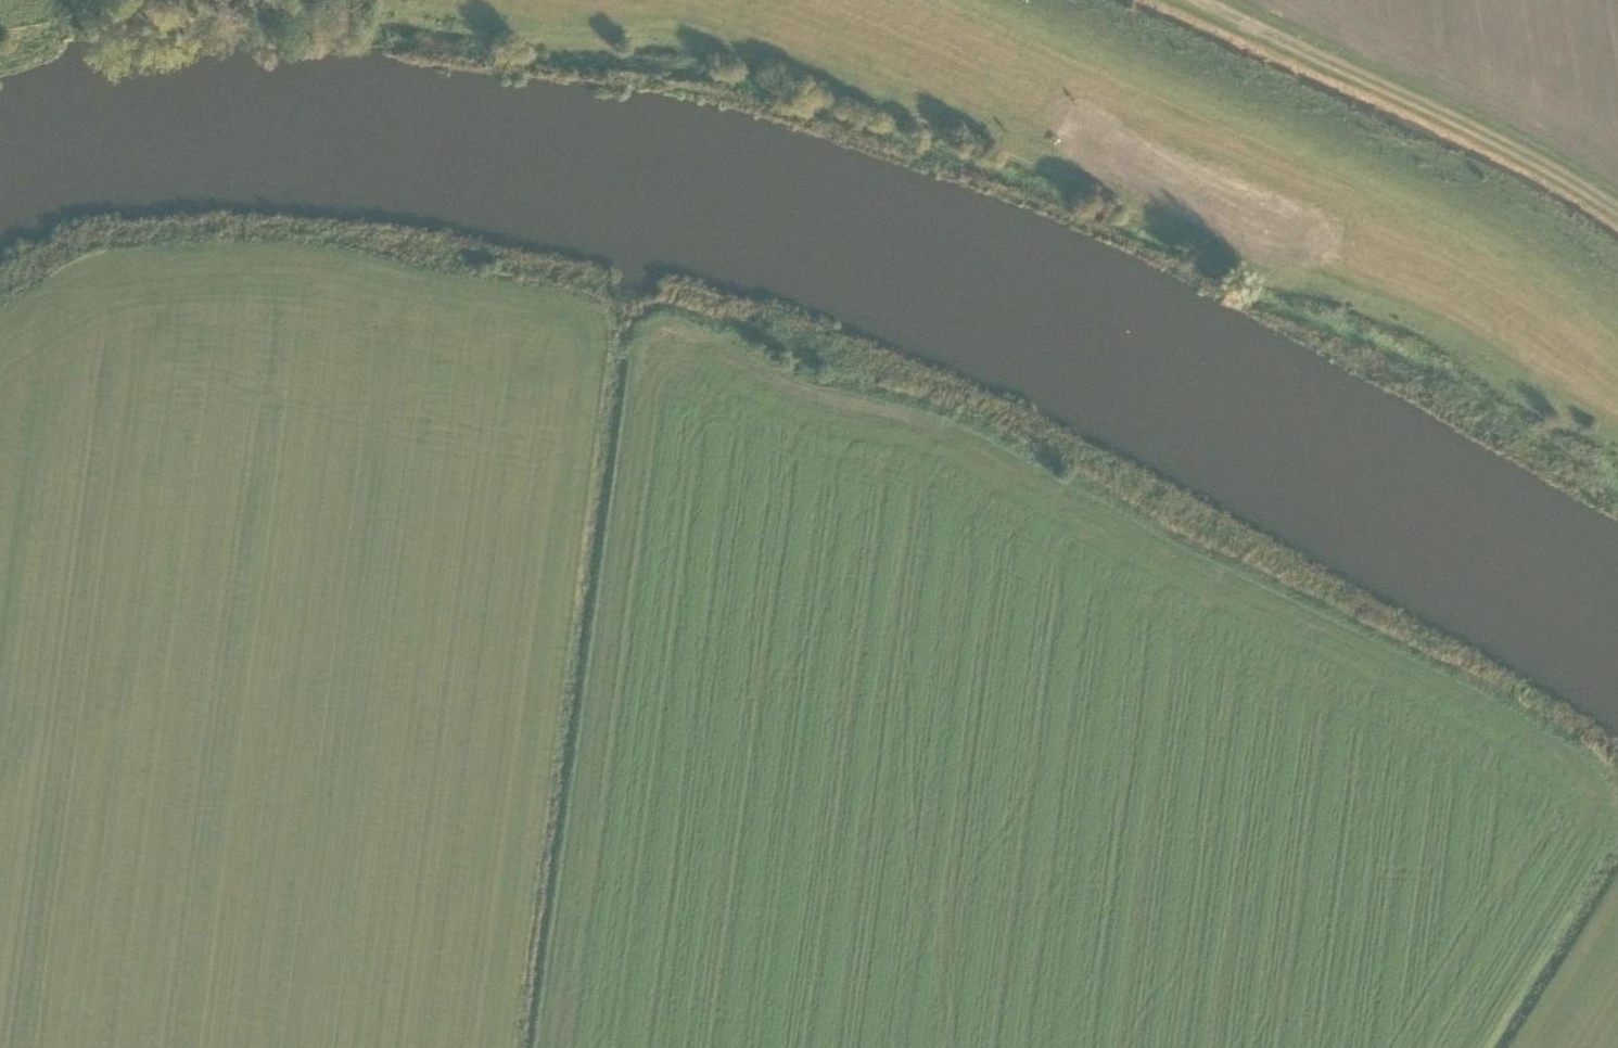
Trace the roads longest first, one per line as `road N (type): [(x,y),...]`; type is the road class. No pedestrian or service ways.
road 1 (track): [(1177,0),(1552,176),(1617,216)]

